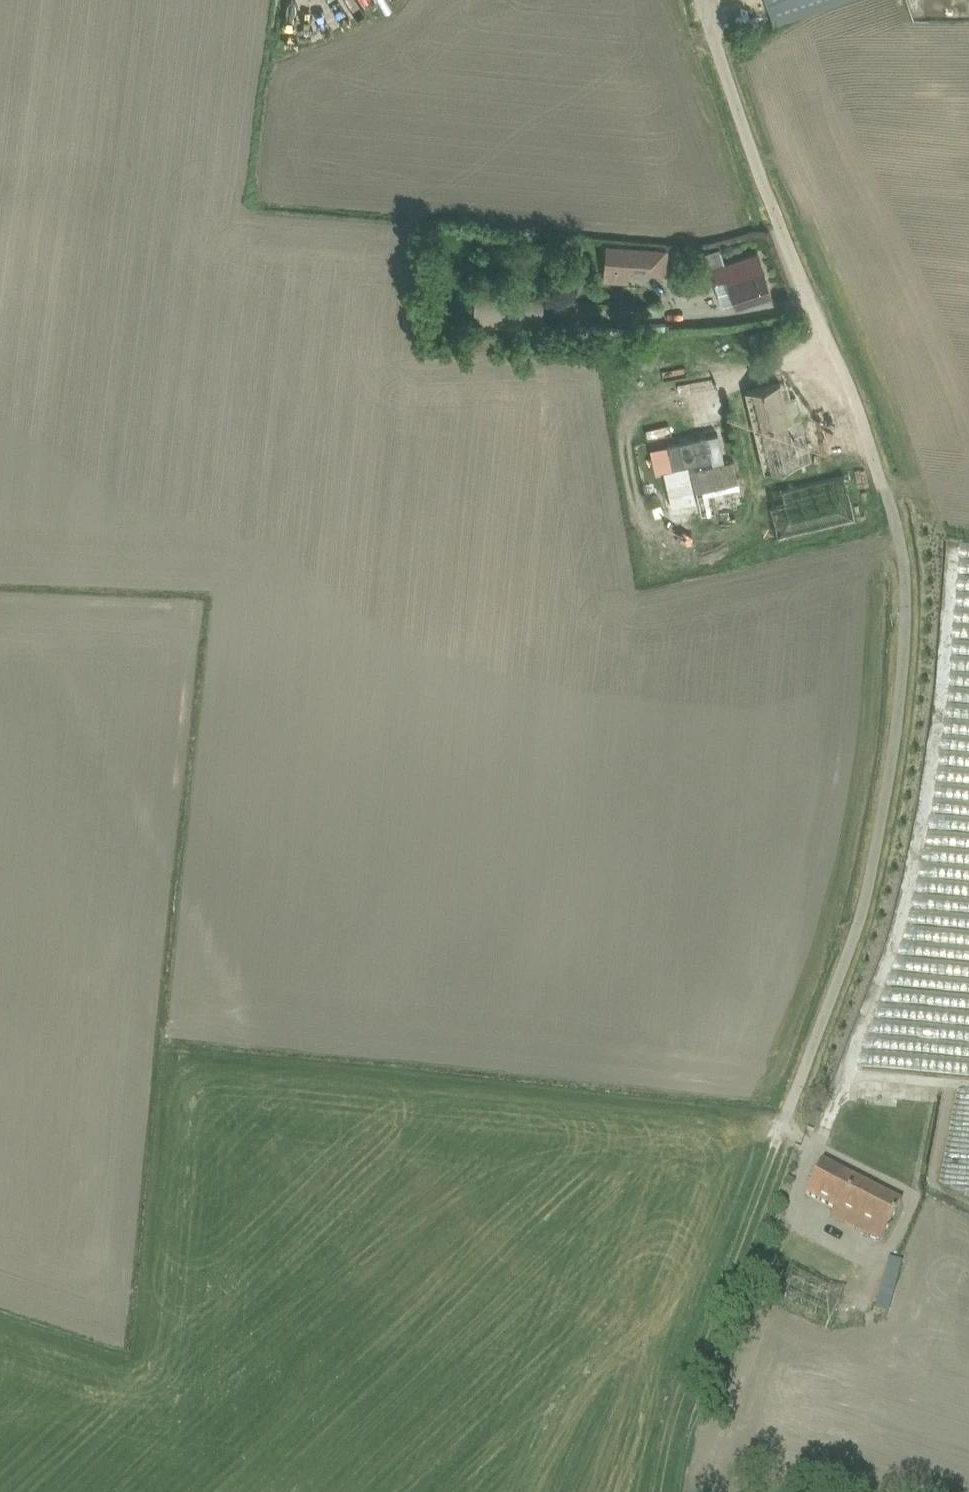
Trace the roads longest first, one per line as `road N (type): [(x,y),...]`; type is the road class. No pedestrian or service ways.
road 1 (unclassified): [(701,0),(804,284),(854,394),(905,564),(898,709),(860,922),(775,1139)]

